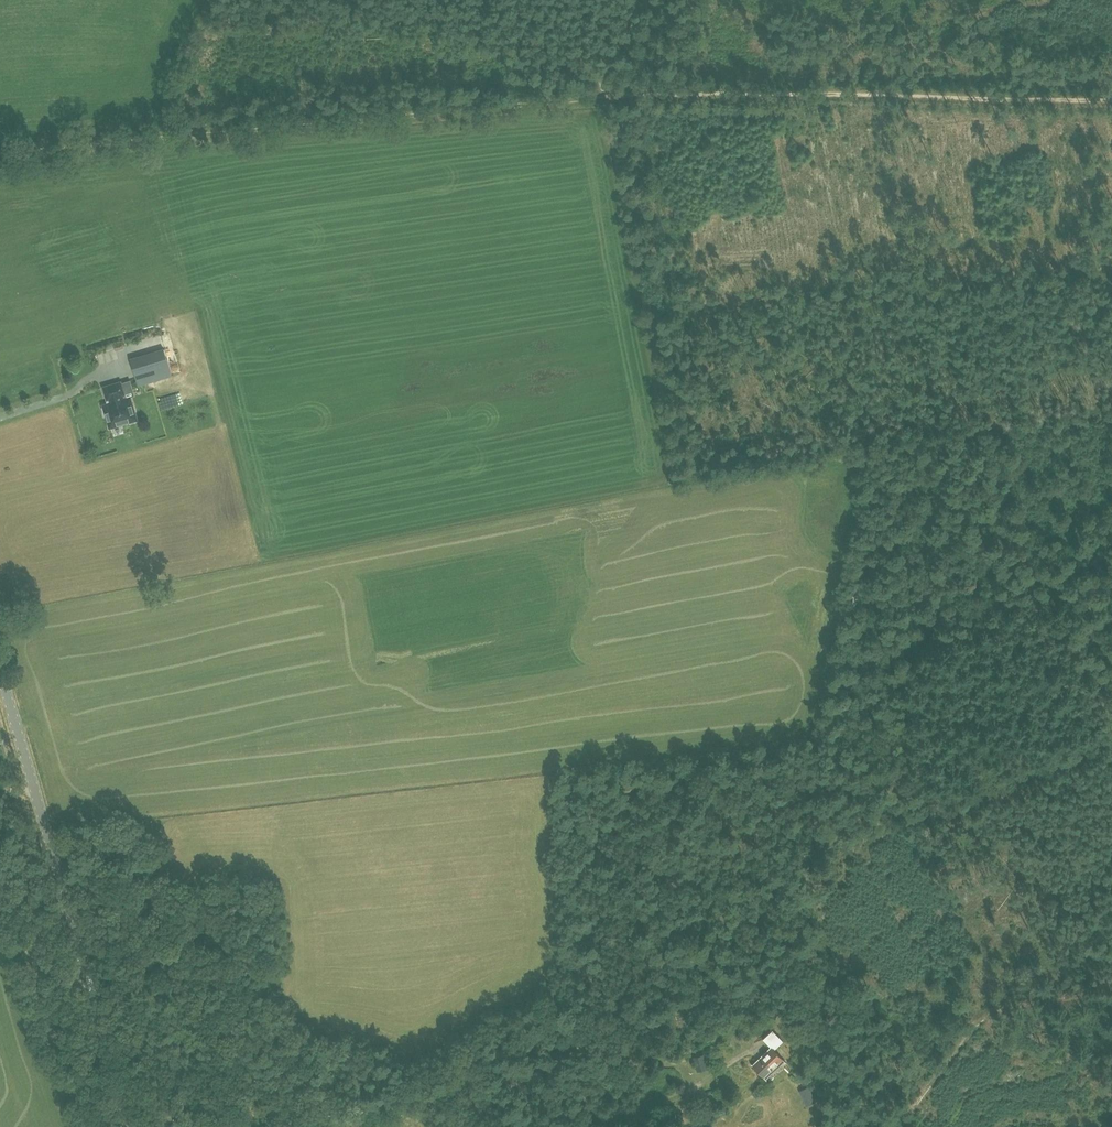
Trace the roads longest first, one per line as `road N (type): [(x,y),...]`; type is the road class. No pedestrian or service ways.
road 1 (track): [(0,154),(597,100)]
road 2 (track): [(597,100),(670,95),(1111,105)]
road 3 (tertiary): [(131,1126),(0,670)]
road 4 (track): [(522,1126),(393,1064),(322,1040),(140,1018),(93,996)]
road 5 (track): [(544,1126),(695,1083),(751,1049)]

